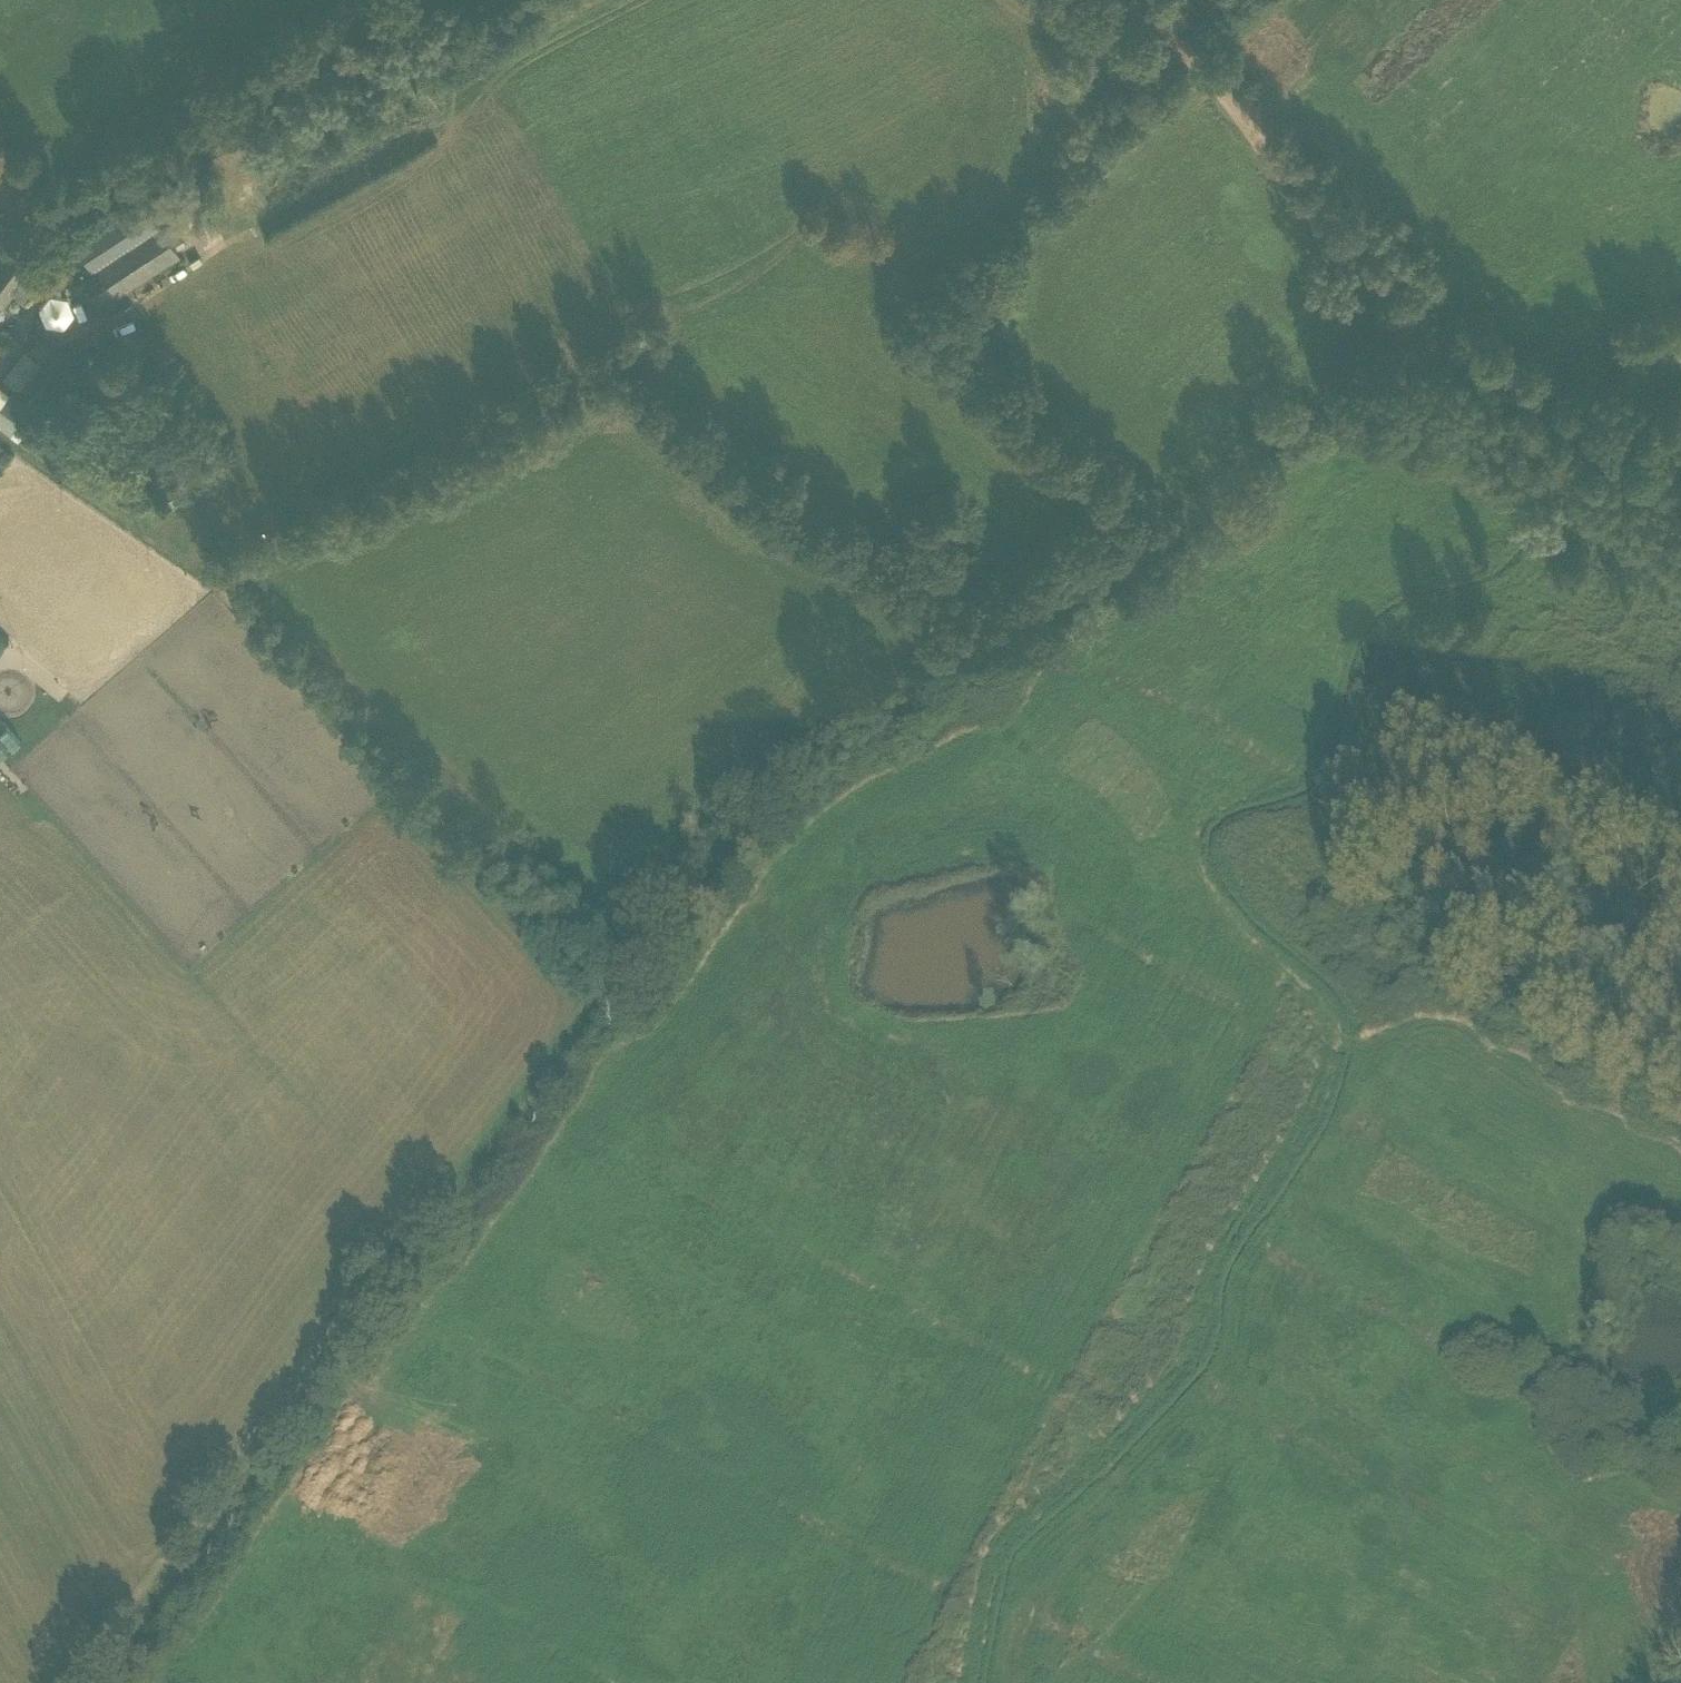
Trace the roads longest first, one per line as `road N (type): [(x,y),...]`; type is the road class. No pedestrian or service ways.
road 1 (track): [(1393,310),(1166,547),(858,716),(807,755),(100,1682)]
road 2 (track): [(0,187),(35,209),(97,205),(307,63),(422,0)]
road 3 (track): [(1117,0),(1191,62),(1393,310)]
road 4 (track): [(1393,310),(1680,469)]

